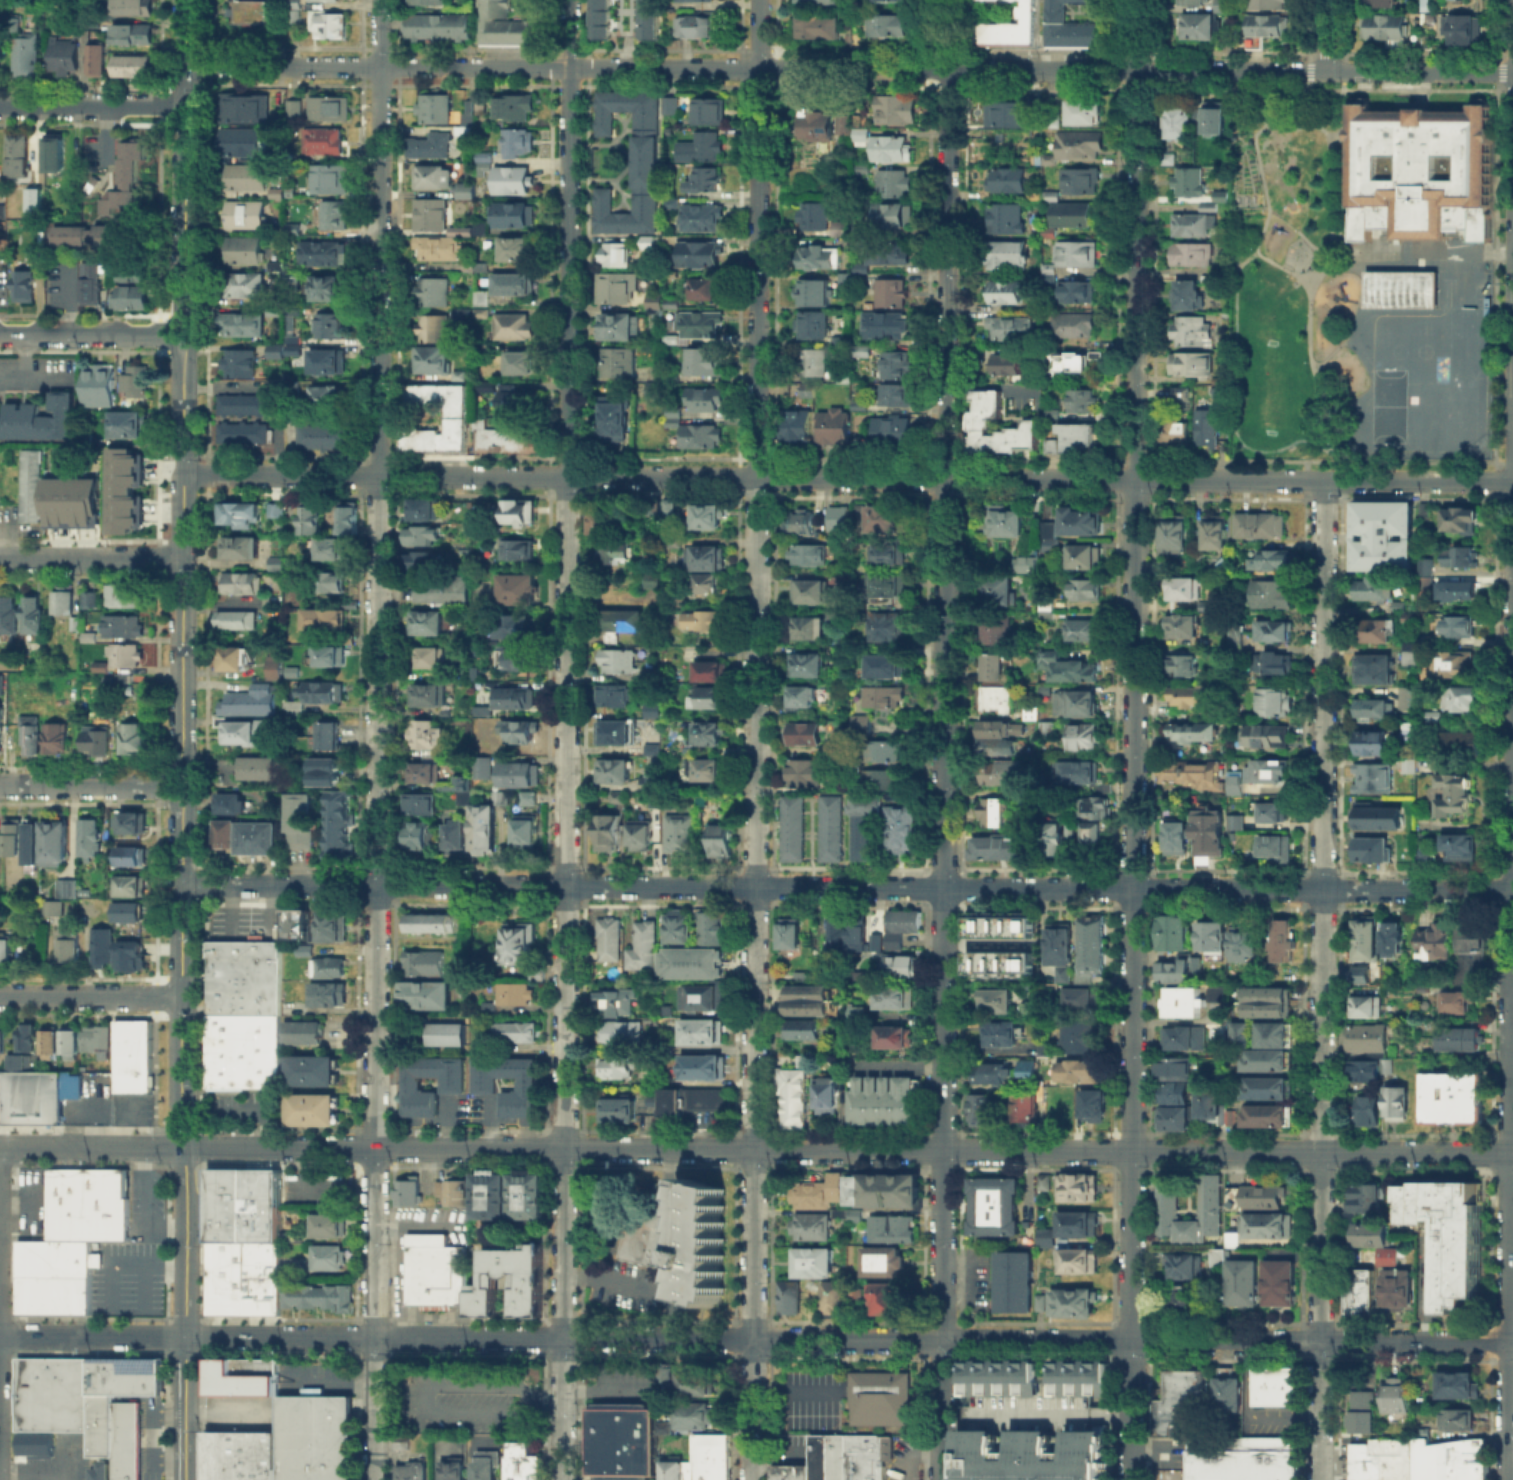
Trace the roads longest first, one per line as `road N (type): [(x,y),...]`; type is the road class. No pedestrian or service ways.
road 1 (residential): [(941,1479),(949,0)]
road 2 (residential): [(752,1479),(758,0)]
road 3 (residential): [(1130,1479),(1136,0)]
road 4 (residential): [(562,1337),(571,0)]
road 5 (residential): [(181,885),(1512,891)]
road 6 (residential): [(183,475),(1512,482)]
road 7 (residential): [(185,64),(1512,72)]
road 8 (residential): [(374,1148),(381,0)]
road 9 (residential): [(374,1148),(1512,1153)]
road 10 (residential): [(1318,1479),(1324,481)]
road 11 (residential): [(1509,1479),(1512,482)]
road 12 (residential): [(562,1337),(1512,1341)]
road 13 (tertiary): [(185,1479),(181,885)]
road 14 (residential): [(0,1335),(562,1337)]
road 15 (tertiary): [(182,773),(184,342)]
road 16 (residential): [(0,1146),(374,1148)]
road 17 (tertiary): [(184,322),(185,0)]
road 18 (residential): [(374,1148),(374,1337)]
road 19 (residential): [(0,105),(184,106)]
road 20 (residential): [(0,558),(183,558)]
road 21 (residential): [(0,996),(181,997)]
road 22 (residential): [(0,331),(174,332)]
road 23 (residential): [(0,785),(171,785)]
road 24 (residential): [(373,1479),(374,1337)]
road 25 (residential): [(563,1479),(562,1337)]

